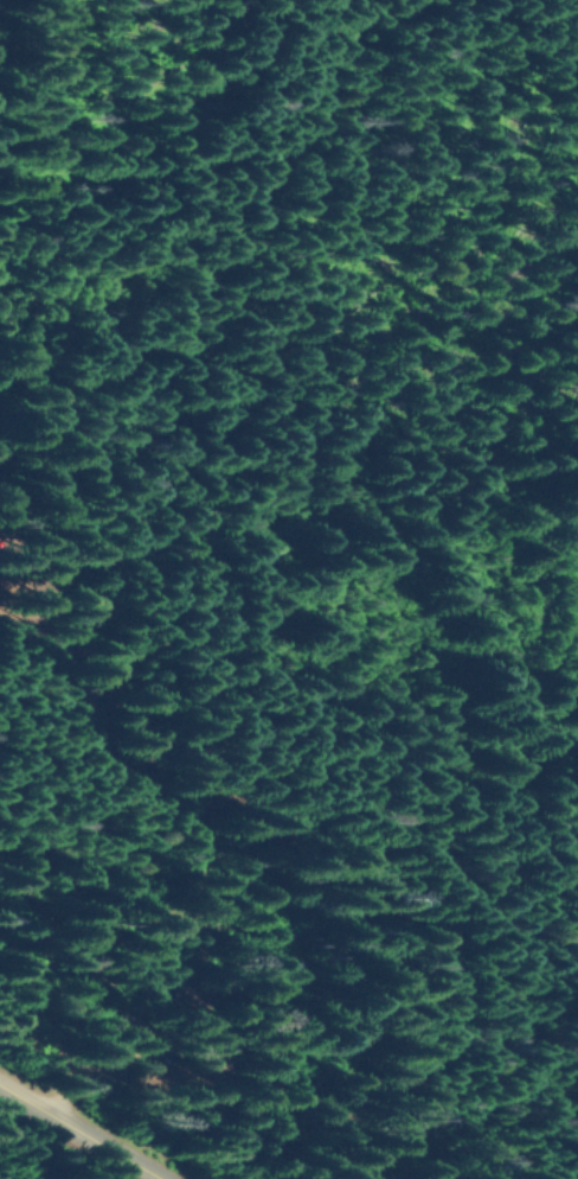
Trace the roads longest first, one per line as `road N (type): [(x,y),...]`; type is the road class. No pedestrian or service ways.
road 1 (tertiary): [(0,1076),(176,1178)]

